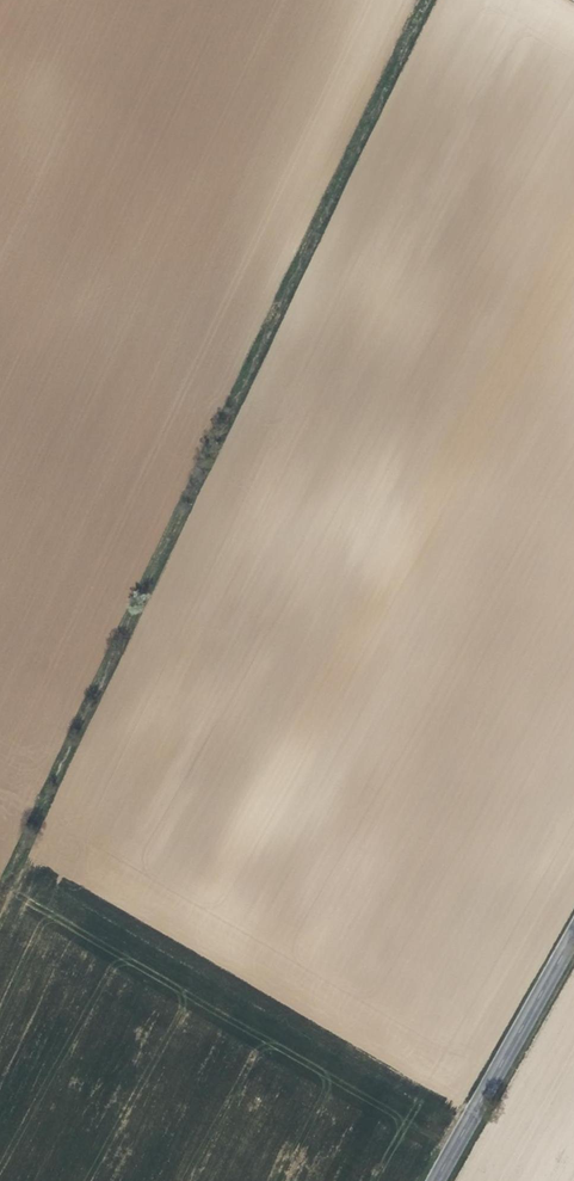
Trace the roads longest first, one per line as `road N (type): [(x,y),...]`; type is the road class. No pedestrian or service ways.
road 1 (secondary): [(437,1180),(573,936)]

